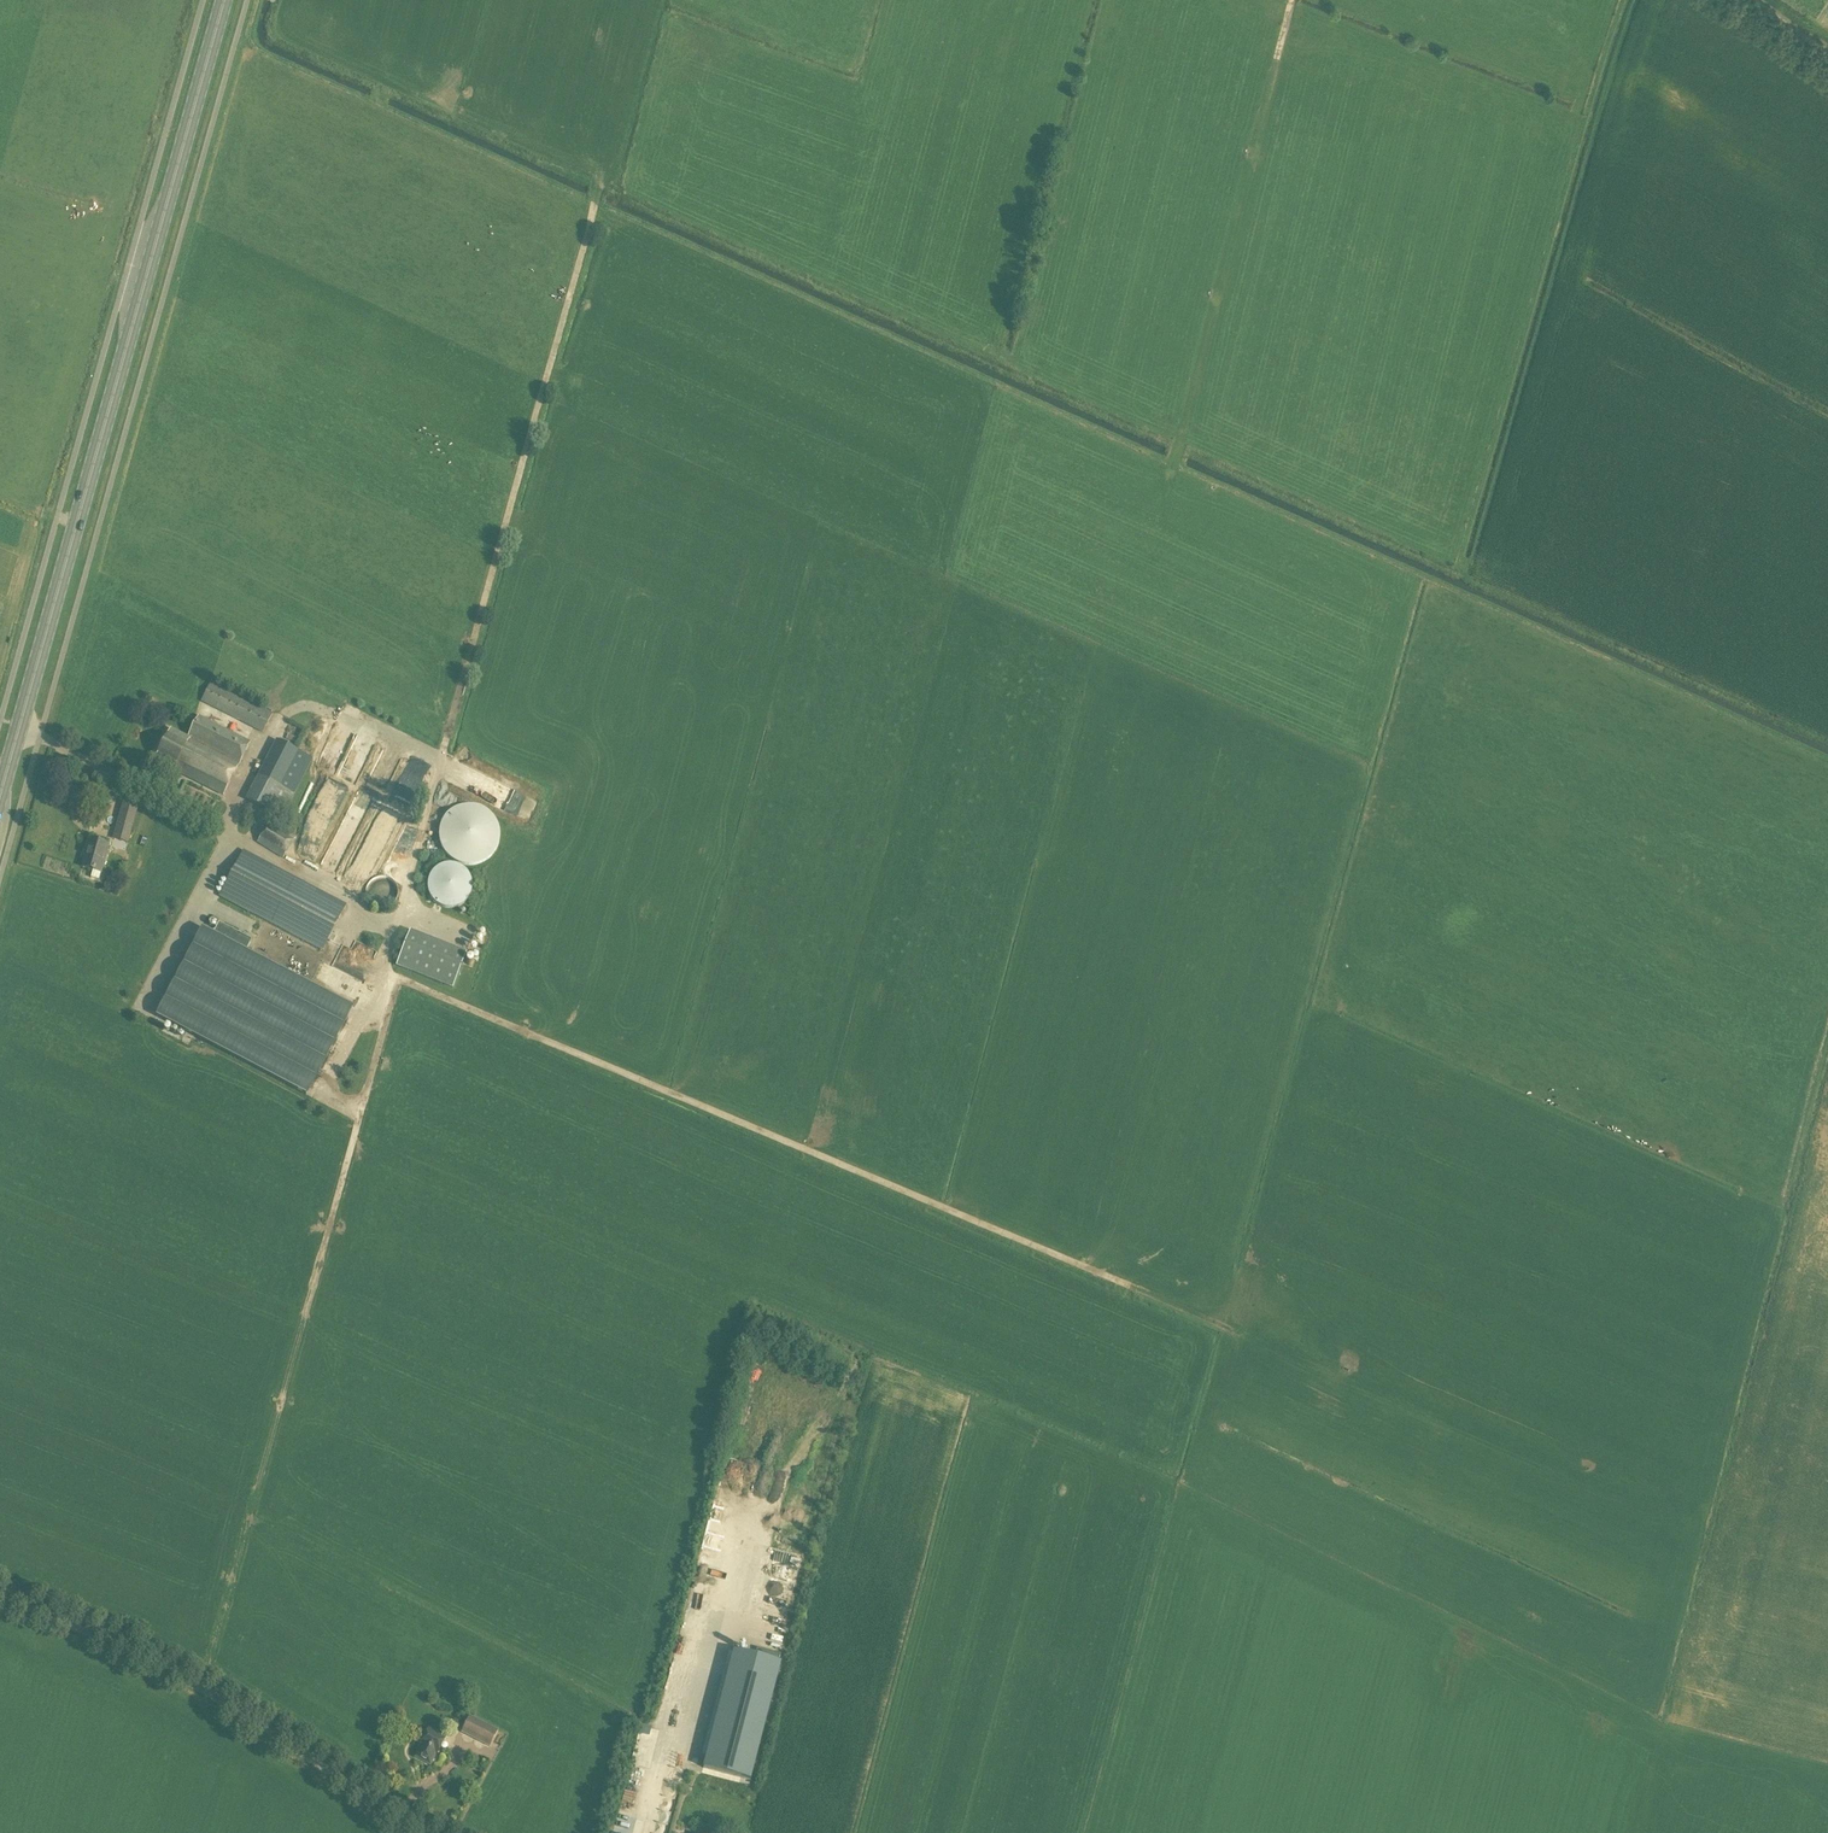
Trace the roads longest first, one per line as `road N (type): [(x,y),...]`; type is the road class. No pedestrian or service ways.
road 1 (primary): [(0,798),(223,0)]
road 2 (track): [(1707,1513),(1827,1043)]
road 3 (unclassified): [(423,1832),(178,1675),(0,1600)]

